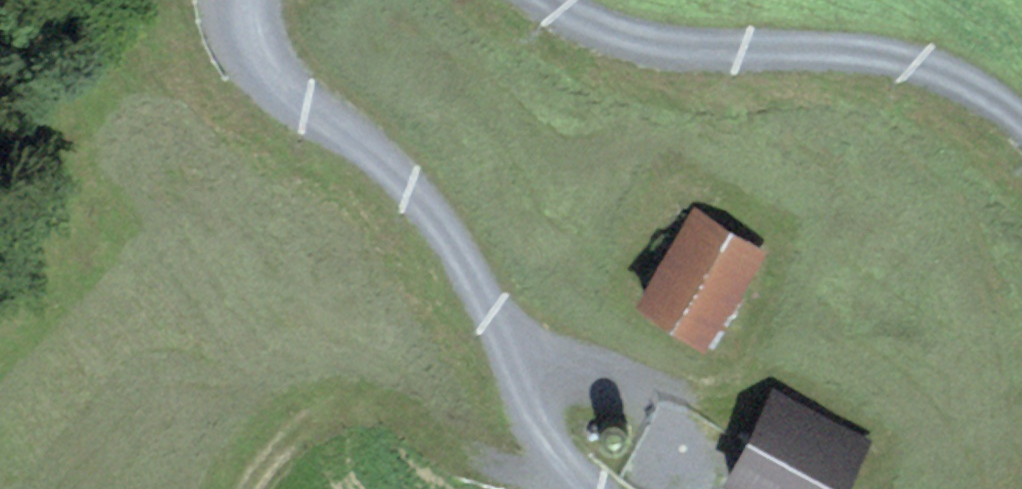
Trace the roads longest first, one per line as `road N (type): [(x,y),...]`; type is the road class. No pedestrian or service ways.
road 1 (unclassified): [(241,0),(251,41),(270,72),(384,160),(445,226),(529,407),(581,488)]
road 2 (unclassified): [(1021,122),(978,89),(903,59),(637,39),(588,26),(548,0)]
road 3 (track): [(575,485),(450,453),(367,404),(328,411),(290,437),(248,488)]

